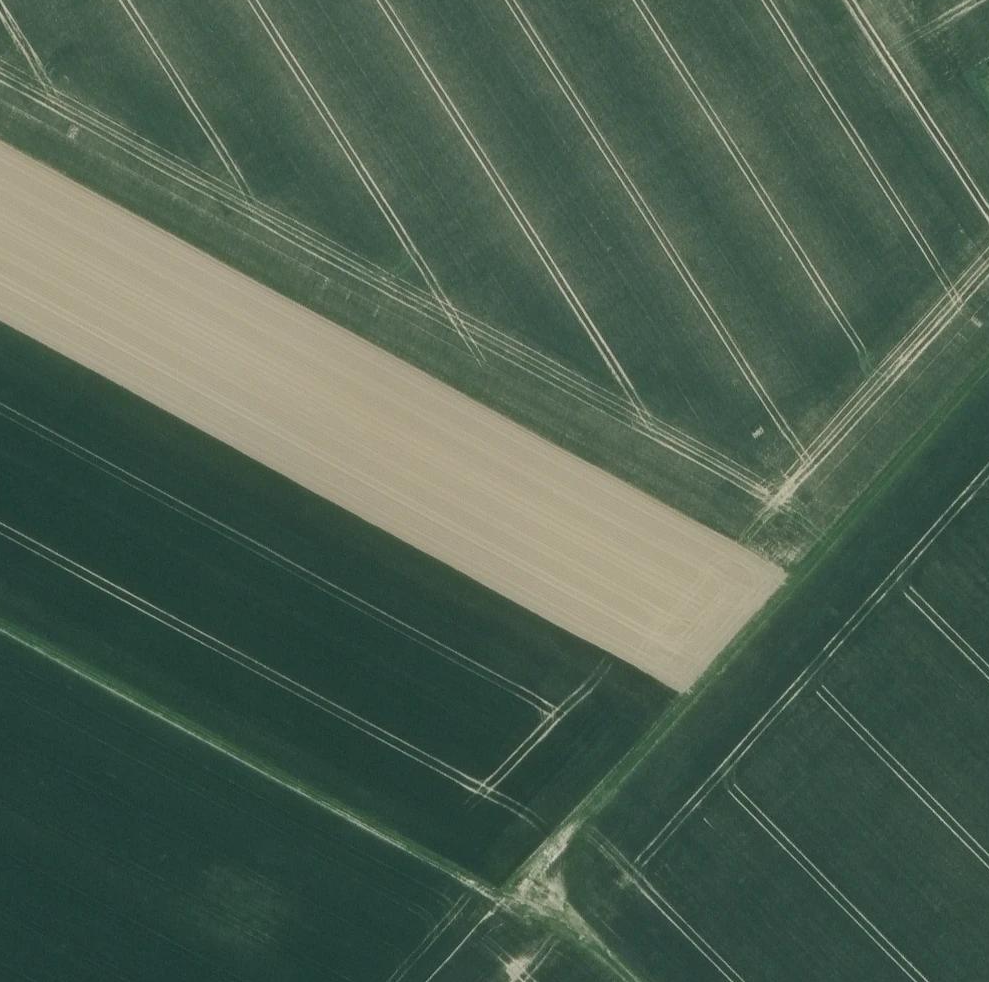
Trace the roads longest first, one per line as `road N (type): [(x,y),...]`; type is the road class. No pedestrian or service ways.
road 1 (track): [(988,372),(499,911)]
road 2 (track): [(0,639),(492,909),(597,945),(634,981)]

